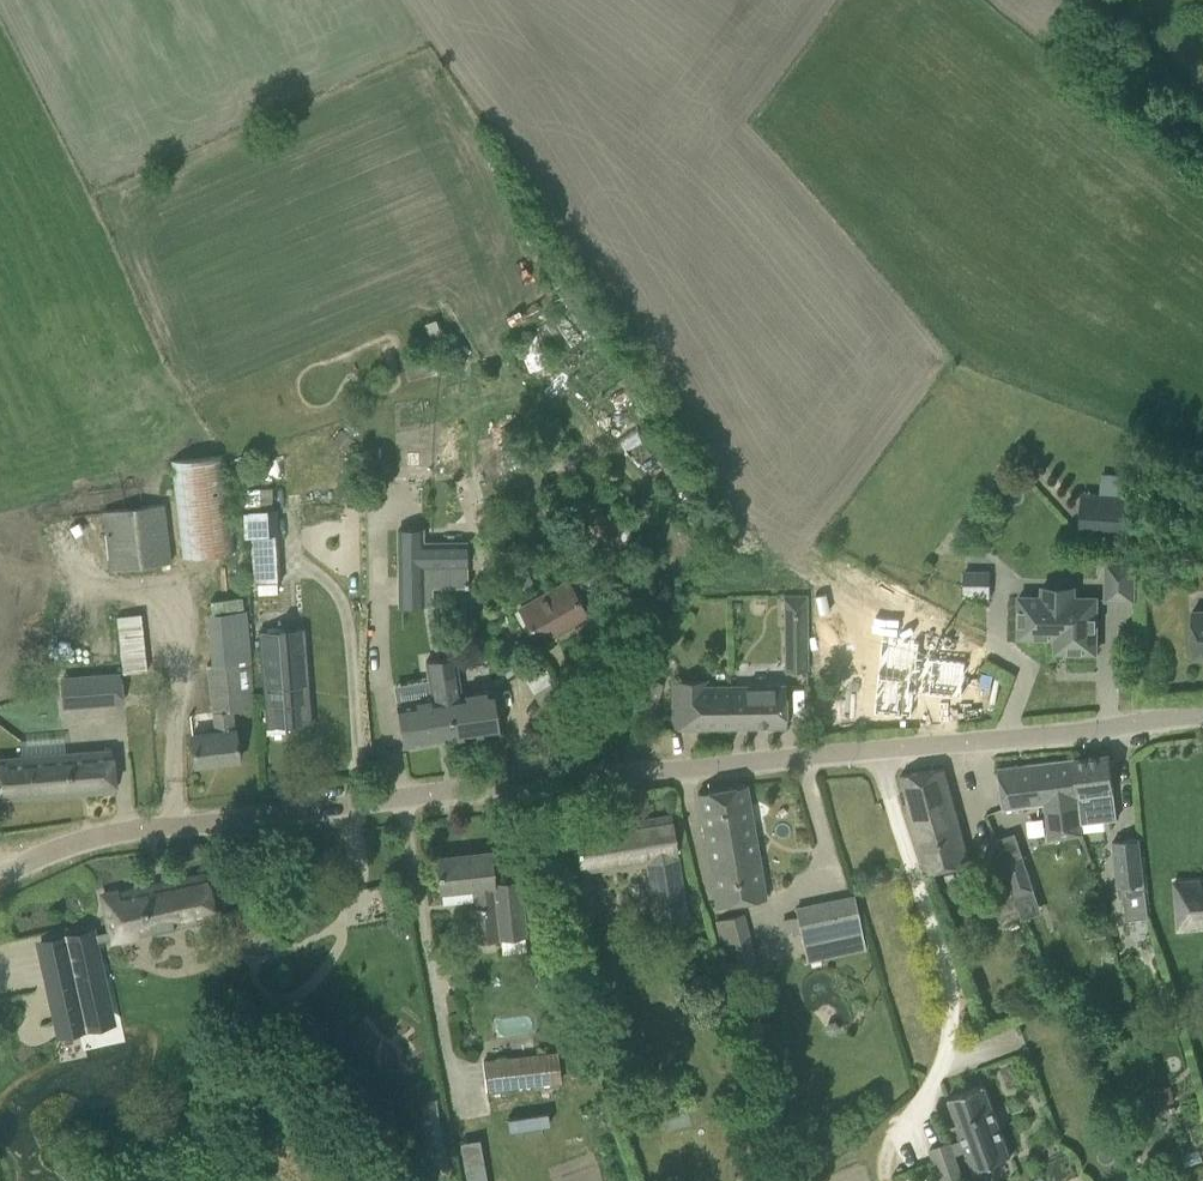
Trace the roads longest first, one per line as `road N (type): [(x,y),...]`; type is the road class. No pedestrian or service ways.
road 1 (residential): [(0,880),(77,849),(507,789),(1202,711)]

